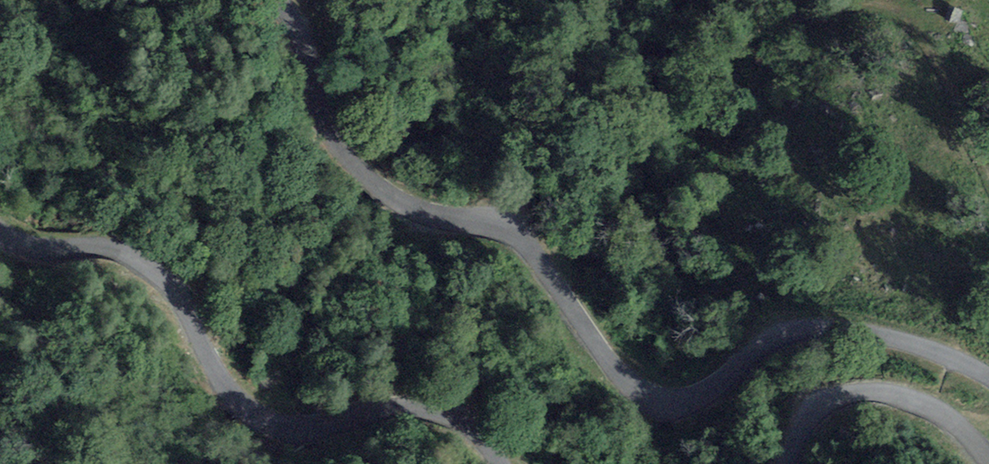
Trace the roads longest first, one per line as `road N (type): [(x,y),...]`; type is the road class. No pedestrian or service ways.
road 1 (unclassified): [(279,0),(305,41),(344,158),(400,205),(429,217),(488,221),(530,246),(574,316),(640,394),(703,393),(760,343),(803,327),(880,335),(988,379)]
road 2 (unclassified): [(502,463),(461,418),(434,409),(364,410),(306,430),(262,419),(220,382),(183,302),(142,260),(100,246),(32,245),(0,230)]
road 3 (unclassified): [(988,446),(957,420),(881,390),(819,404),(783,463)]

